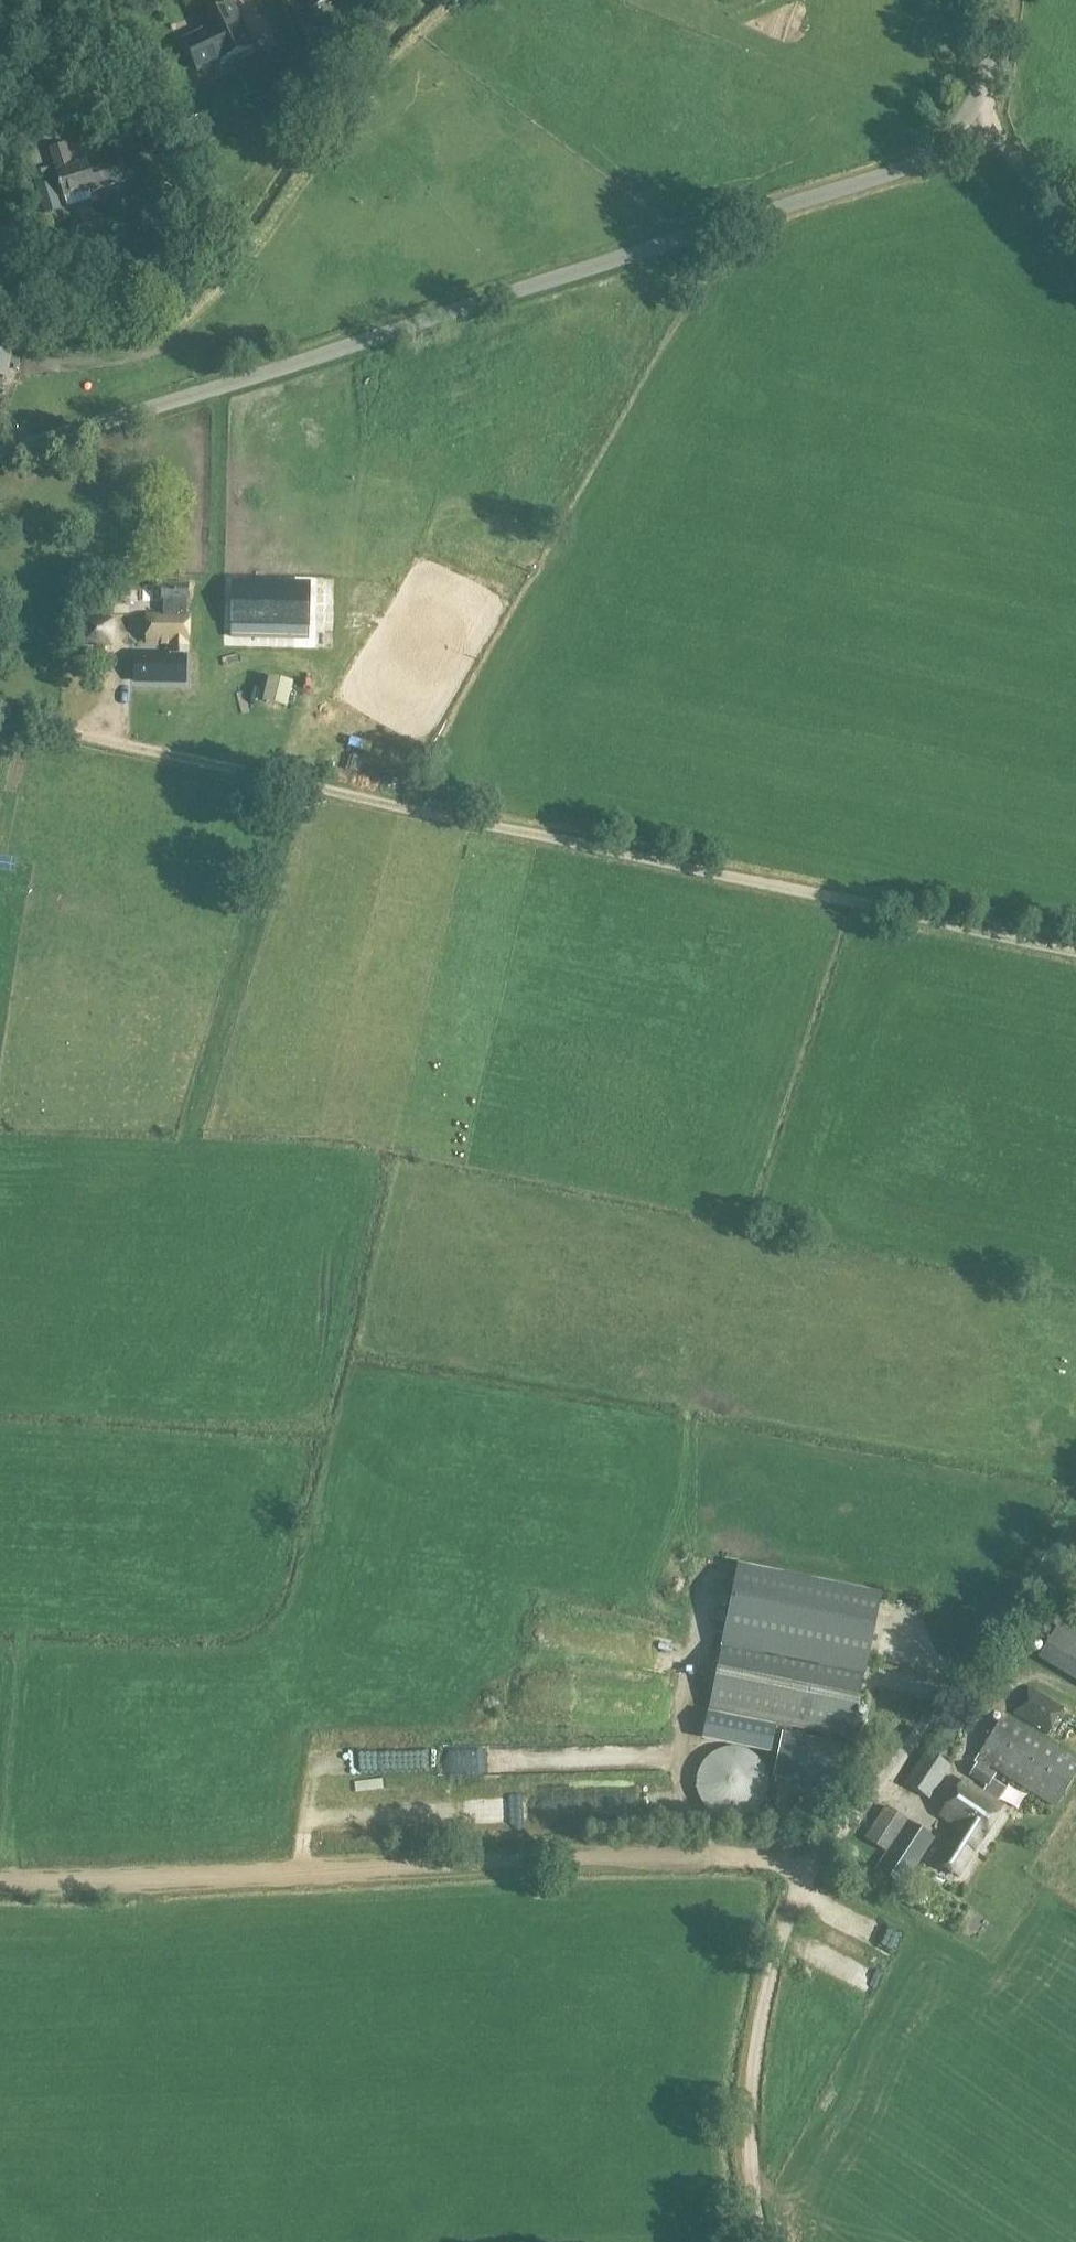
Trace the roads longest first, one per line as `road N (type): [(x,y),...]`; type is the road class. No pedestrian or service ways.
road 1 (unclassified): [(0,457),(899,171),(938,147),(968,114),(1002,0)]
road 2 (unclassified): [(1075,950),(0,715)]
road 3 (track): [(814,1862),(725,1853),(0,1879)]
road 4 (unclassified): [(747,2241),(746,2121),(778,1949),(814,1862),(1075,1529)]
road 5 (track): [(1075,237),(968,114)]

